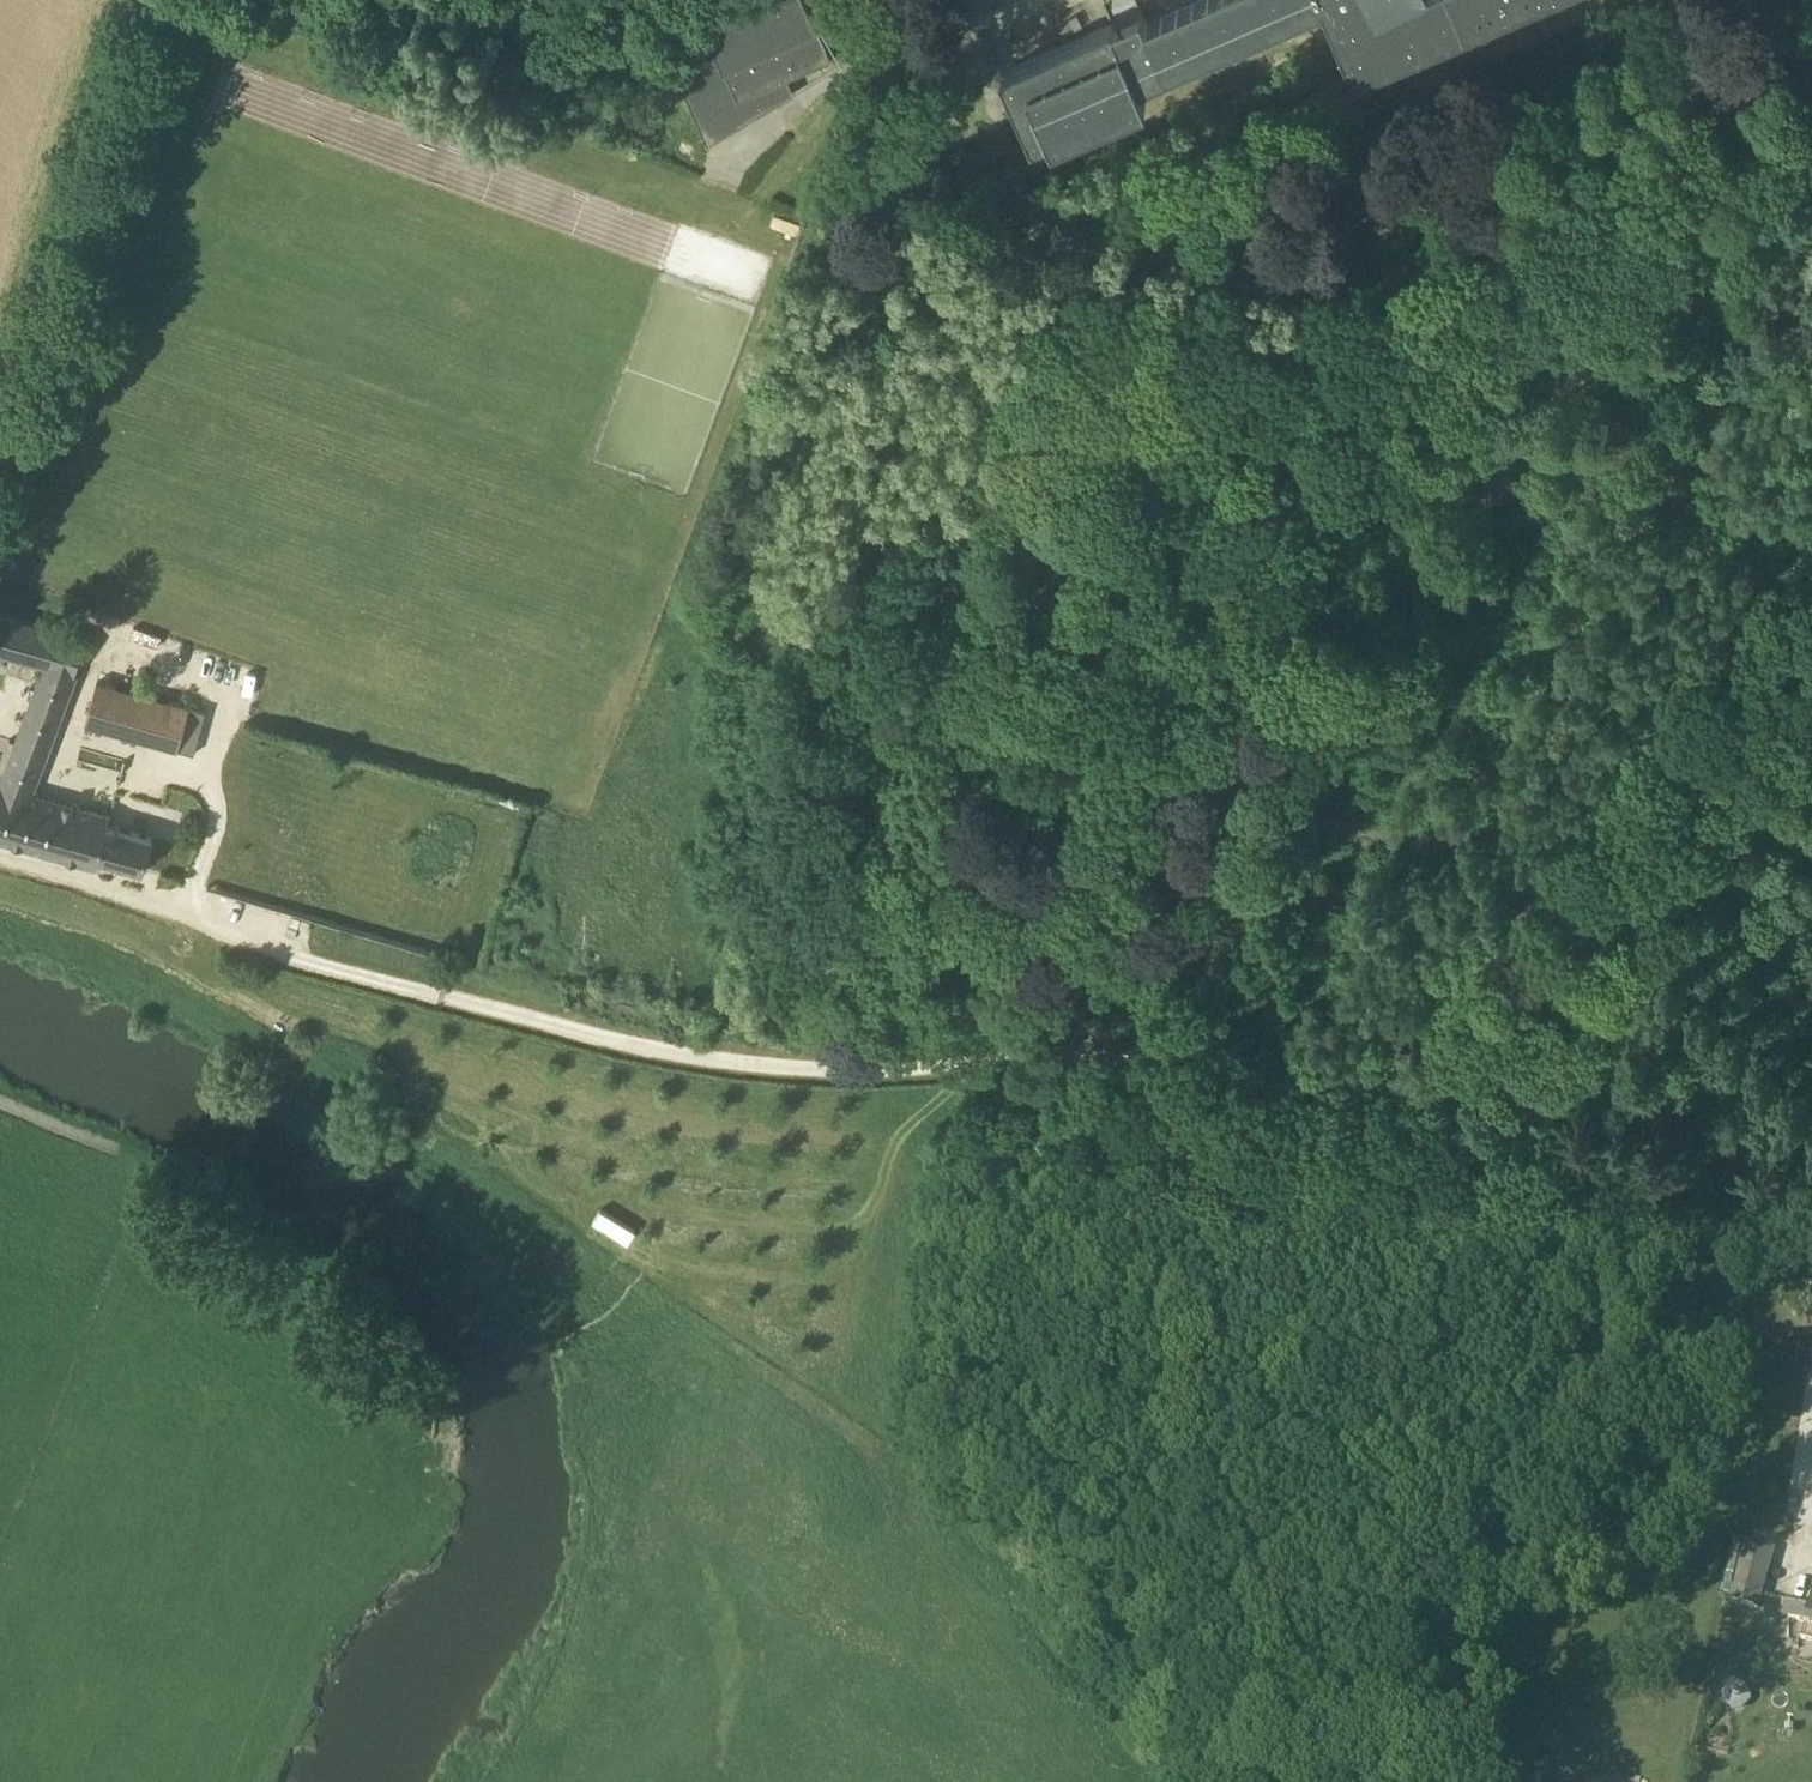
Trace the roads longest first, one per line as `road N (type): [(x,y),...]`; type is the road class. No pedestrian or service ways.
road 1 (track): [(0,854),(178,918),(599,1041),(843,1075),(1073,1053),(1183,1075),(1811,1257)]

